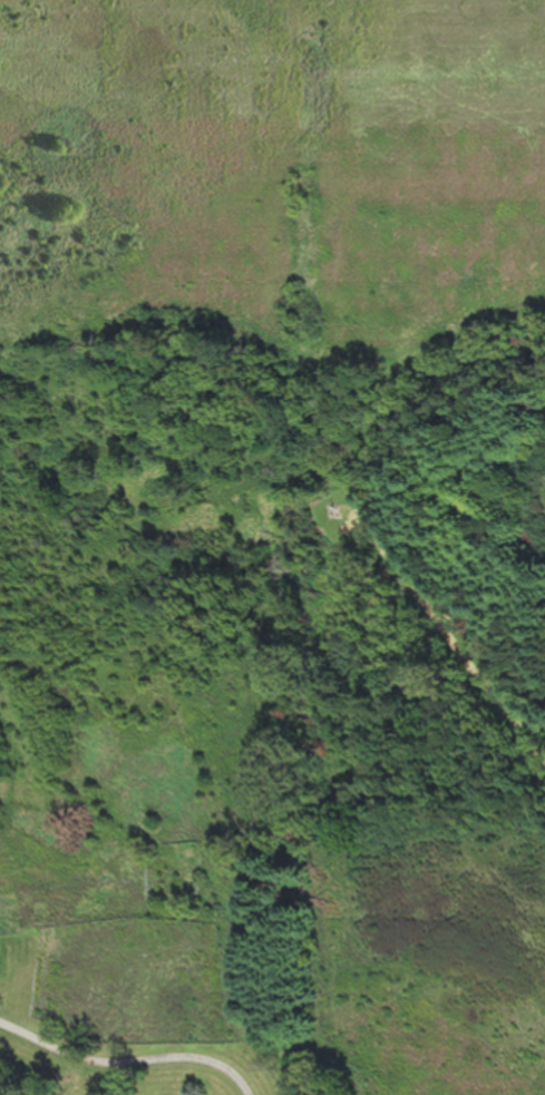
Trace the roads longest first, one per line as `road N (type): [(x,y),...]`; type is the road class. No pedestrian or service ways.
road 1 (residential): [(287,1094),(271,1059),(185,1037)]

